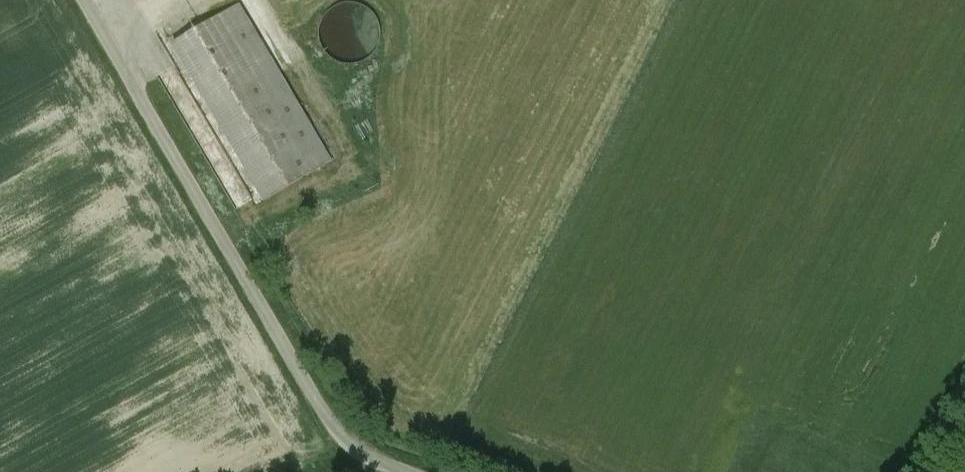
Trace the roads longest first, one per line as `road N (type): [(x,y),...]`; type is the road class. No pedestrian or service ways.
road 1 (unclassified): [(86,0),(338,424),(366,450),(425,471)]

